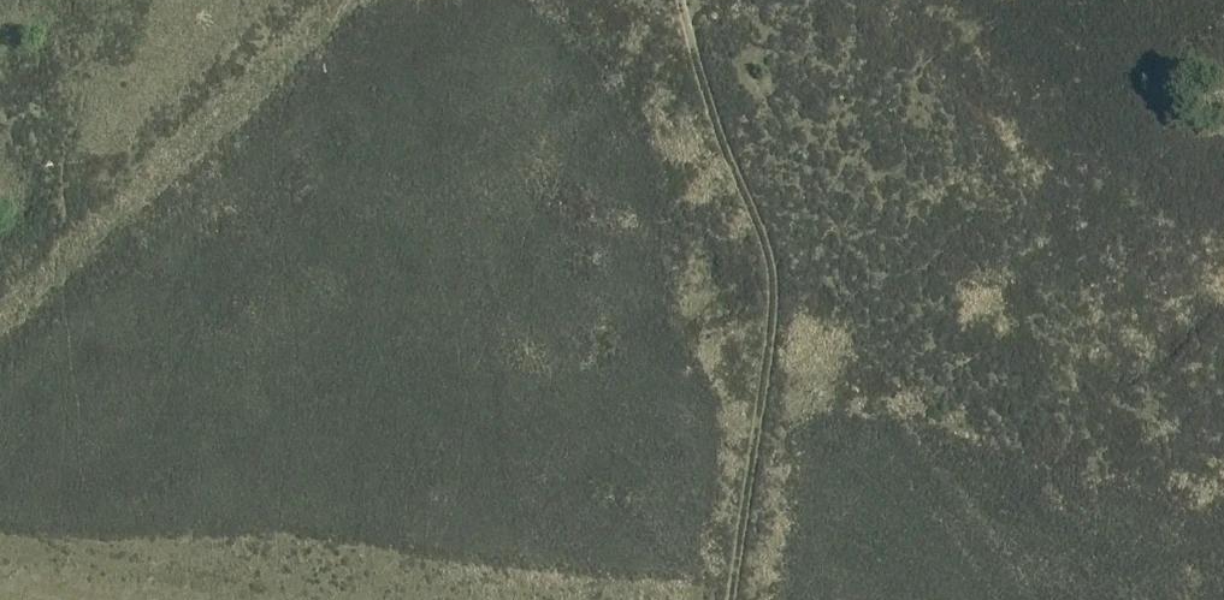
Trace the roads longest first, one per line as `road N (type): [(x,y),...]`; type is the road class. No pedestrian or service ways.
road 1 (track): [(731,599),(770,343),(771,280),(760,227),(718,140),(680,0)]

